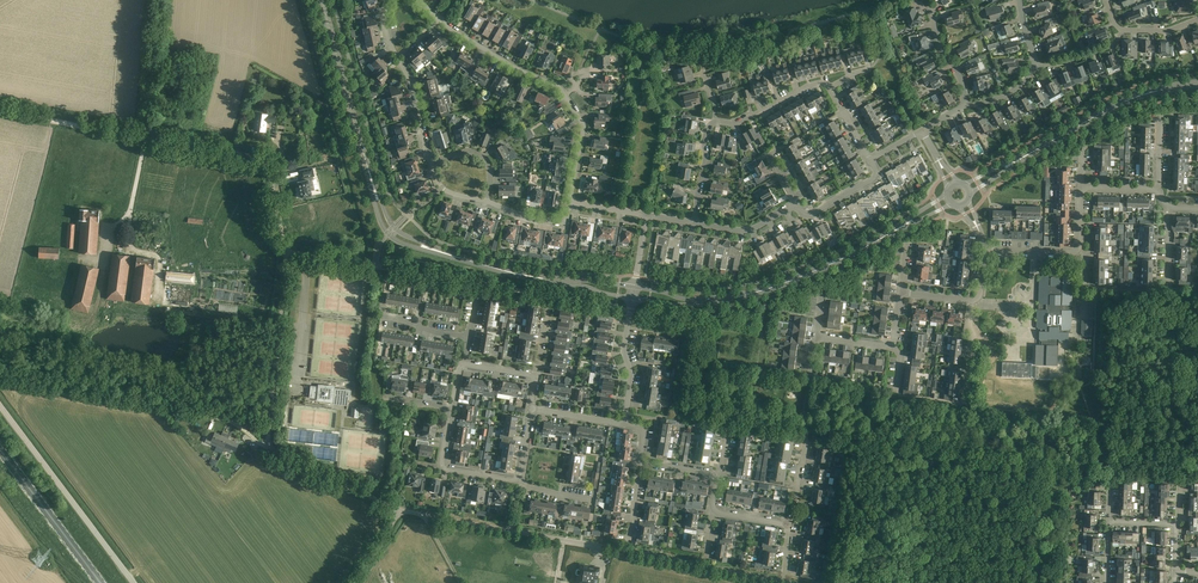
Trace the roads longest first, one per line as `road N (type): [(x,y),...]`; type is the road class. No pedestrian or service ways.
road 1 (unclassified): [(399,509),(286,461),(270,446),(285,253),(262,165),(145,138)]
road 2 (unclassified): [(789,582),(399,509)]
road 3 (unclassified): [(133,582),(0,407)]
road 4 (tertiary): [(375,191),(322,0)]
road 5 (tertiary): [(743,295),(816,270),(906,224)]
road 6 (primary): [(100,582),(0,450)]
road 7 (unclassified): [(145,138),(0,111)]
road 8 (tertiary): [(1016,161),(1147,94)]
road 9 (residential): [(565,94),(439,19)]
road 10 (unclassified): [(145,138),(159,0)]
road 11 (residential): [(624,424),(632,298)]
road 12 (residential): [(830,87),(806,87),(736,124),(714,123)]

